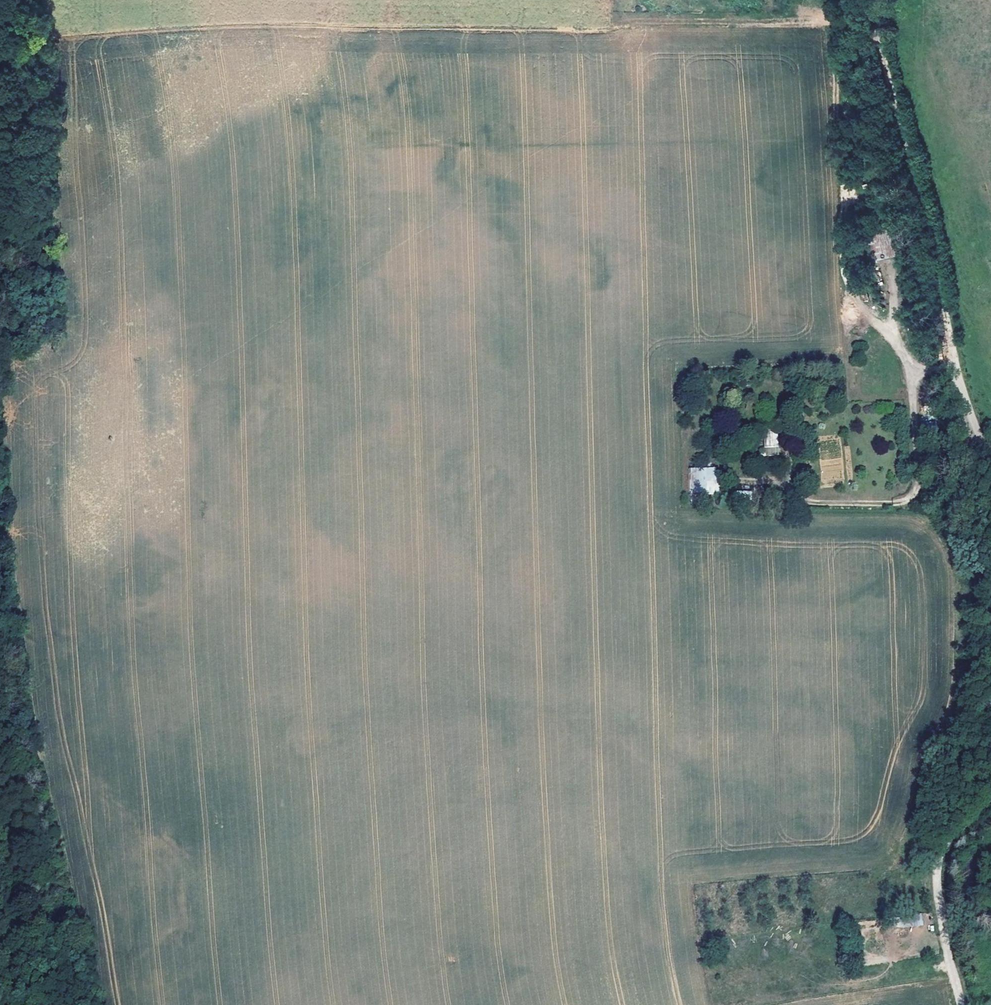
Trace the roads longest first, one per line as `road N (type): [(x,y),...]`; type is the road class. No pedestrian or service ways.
road 1 (unclassified): [(990,458),(956,368),(875,28)]
road 2 (unclassified): [(961,1004),(944,907),(945,845),(990,785)]

